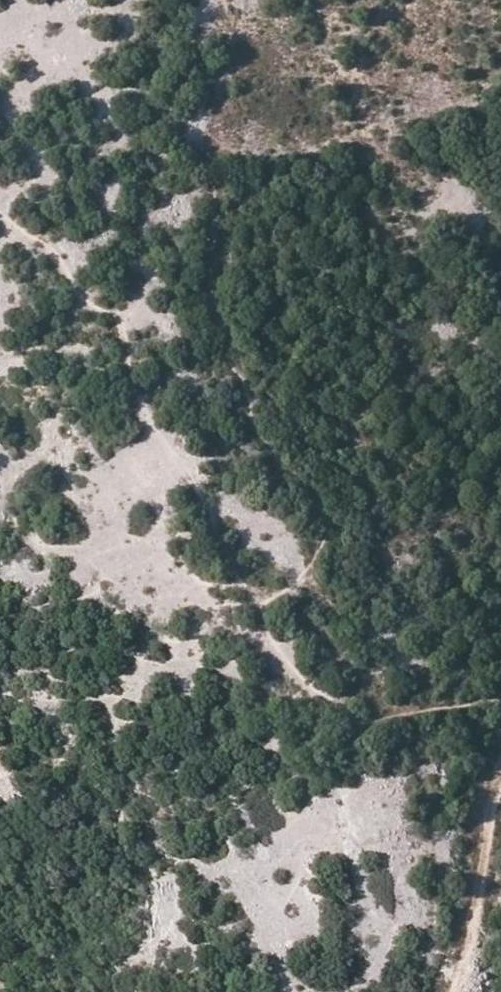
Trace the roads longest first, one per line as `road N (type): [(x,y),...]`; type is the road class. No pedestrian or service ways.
road 1 (track): [(500,782),(455,991)]

